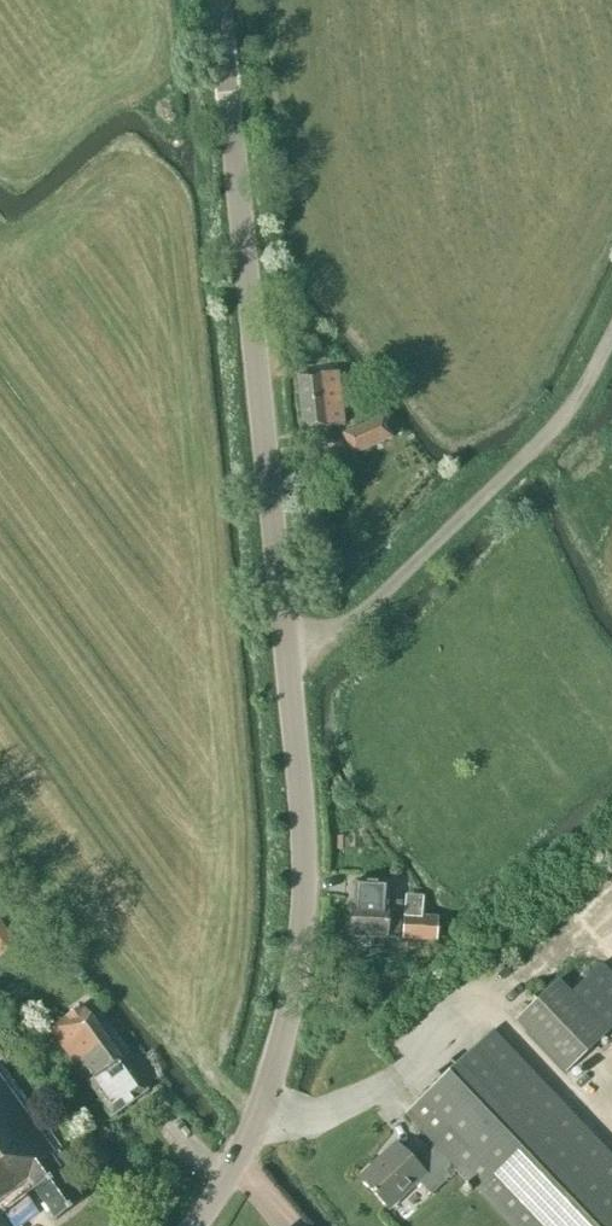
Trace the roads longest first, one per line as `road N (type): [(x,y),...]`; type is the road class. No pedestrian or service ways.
road 1 (tertiary): [(286,645),(219,0)]
road 2 (tertiary): [(197,1225),(259,1118),(301,965),(286,645)]
road 3 (unclassified): [(286,645),(365,611),(518,465),(570,408),(611,333)]

